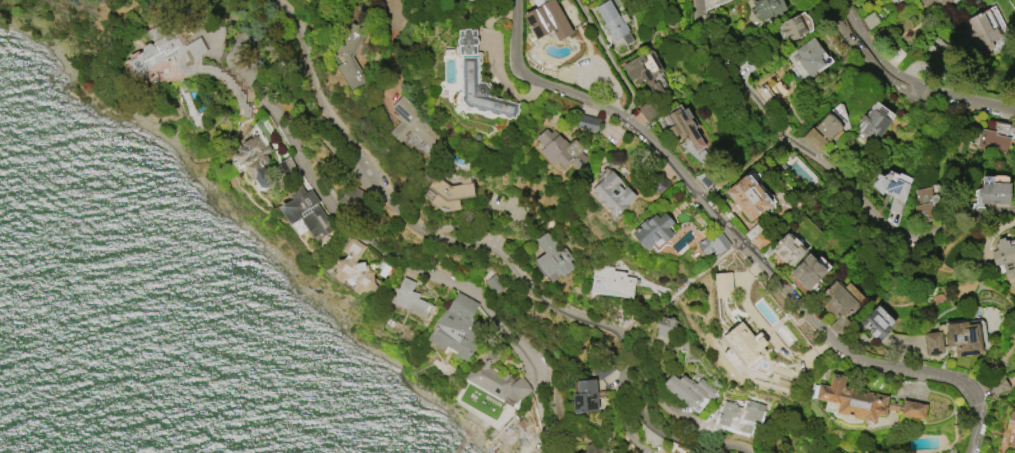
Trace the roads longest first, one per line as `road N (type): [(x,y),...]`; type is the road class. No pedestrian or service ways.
road 1 (residential): [(518,0),(519,66),(526,75),(622,115),(839,351),(972,386),(982,412),(973,452)]
road 2 (residential): [(278,0),(298,24),(316,94),(389,204),(413,227),(508,259),(546,305),(619,337),(629,409),(647,428),(671,444),(731,452)]
road 3 (residential): [(367,175),(343,174),(314,131),(291,143),(323,203),(356,237),(395,264),(466,290),(530,363)]
road 4 (residential): [(695,0),(707,42),(781,136),(830,169),(891,234),(1014,213)]
road 5 (residential): [(1014,109),(937,92),(886,68),(843,0)]
road 6 (residential): [(821,0),(882,77),(909,93),(937,92)]

